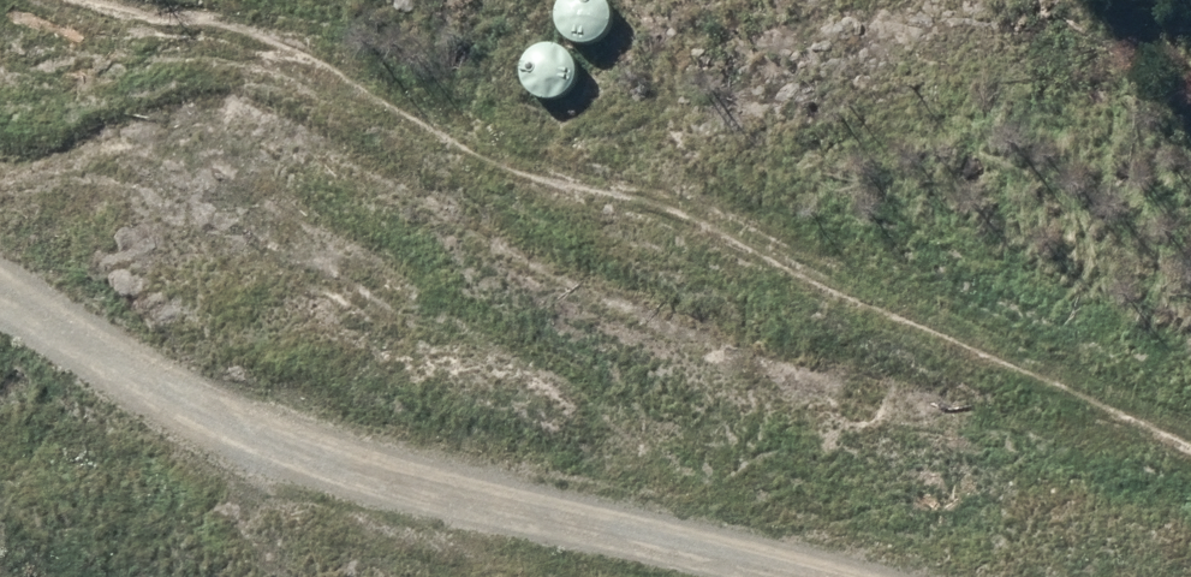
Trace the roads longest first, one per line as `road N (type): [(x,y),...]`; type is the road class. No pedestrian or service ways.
road 1 (track): [(0,3),(45,24),(273,80),(575,206),(1065,391),(1190,479)]
road 2 (track): [(0,305),(415,510),(615,576)]
road 3 (track): [(415,510),(103,454),(0,408)]

